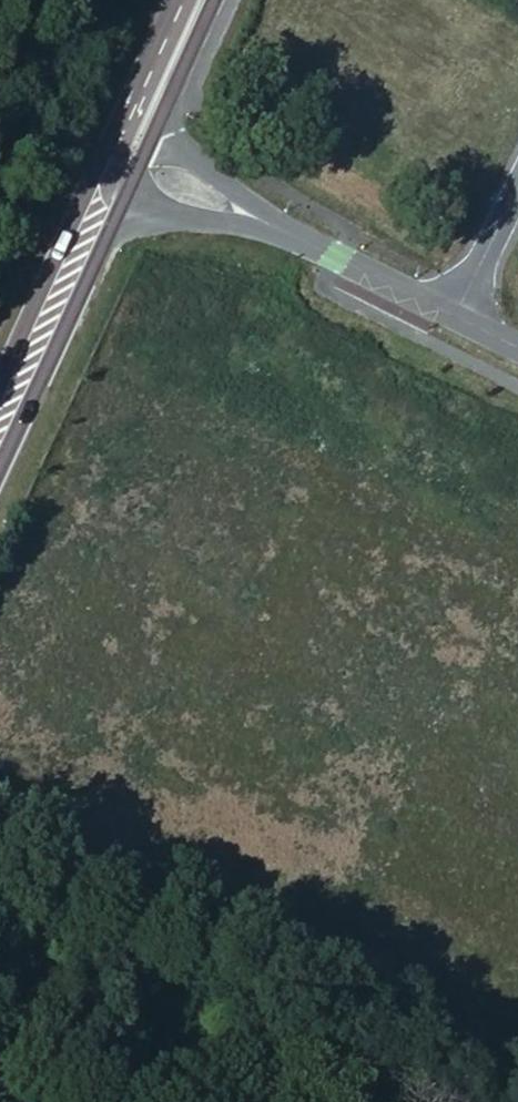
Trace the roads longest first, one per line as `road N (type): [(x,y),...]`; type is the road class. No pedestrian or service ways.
road 1 (primary): [(174,0),(0,382)]
road 2 (primary): [(0,473),(126,196)]
road 3 (unclassified): [(289,234),(449,314)]
road 4 (unclassified): [(126,196),(289,234)]
road 5 (unclassified): [(289,234),(155,135)]
road 6 (primary): [(155,135),(216,0)]
road 7 (residential): [(449,314),(517,188)]

